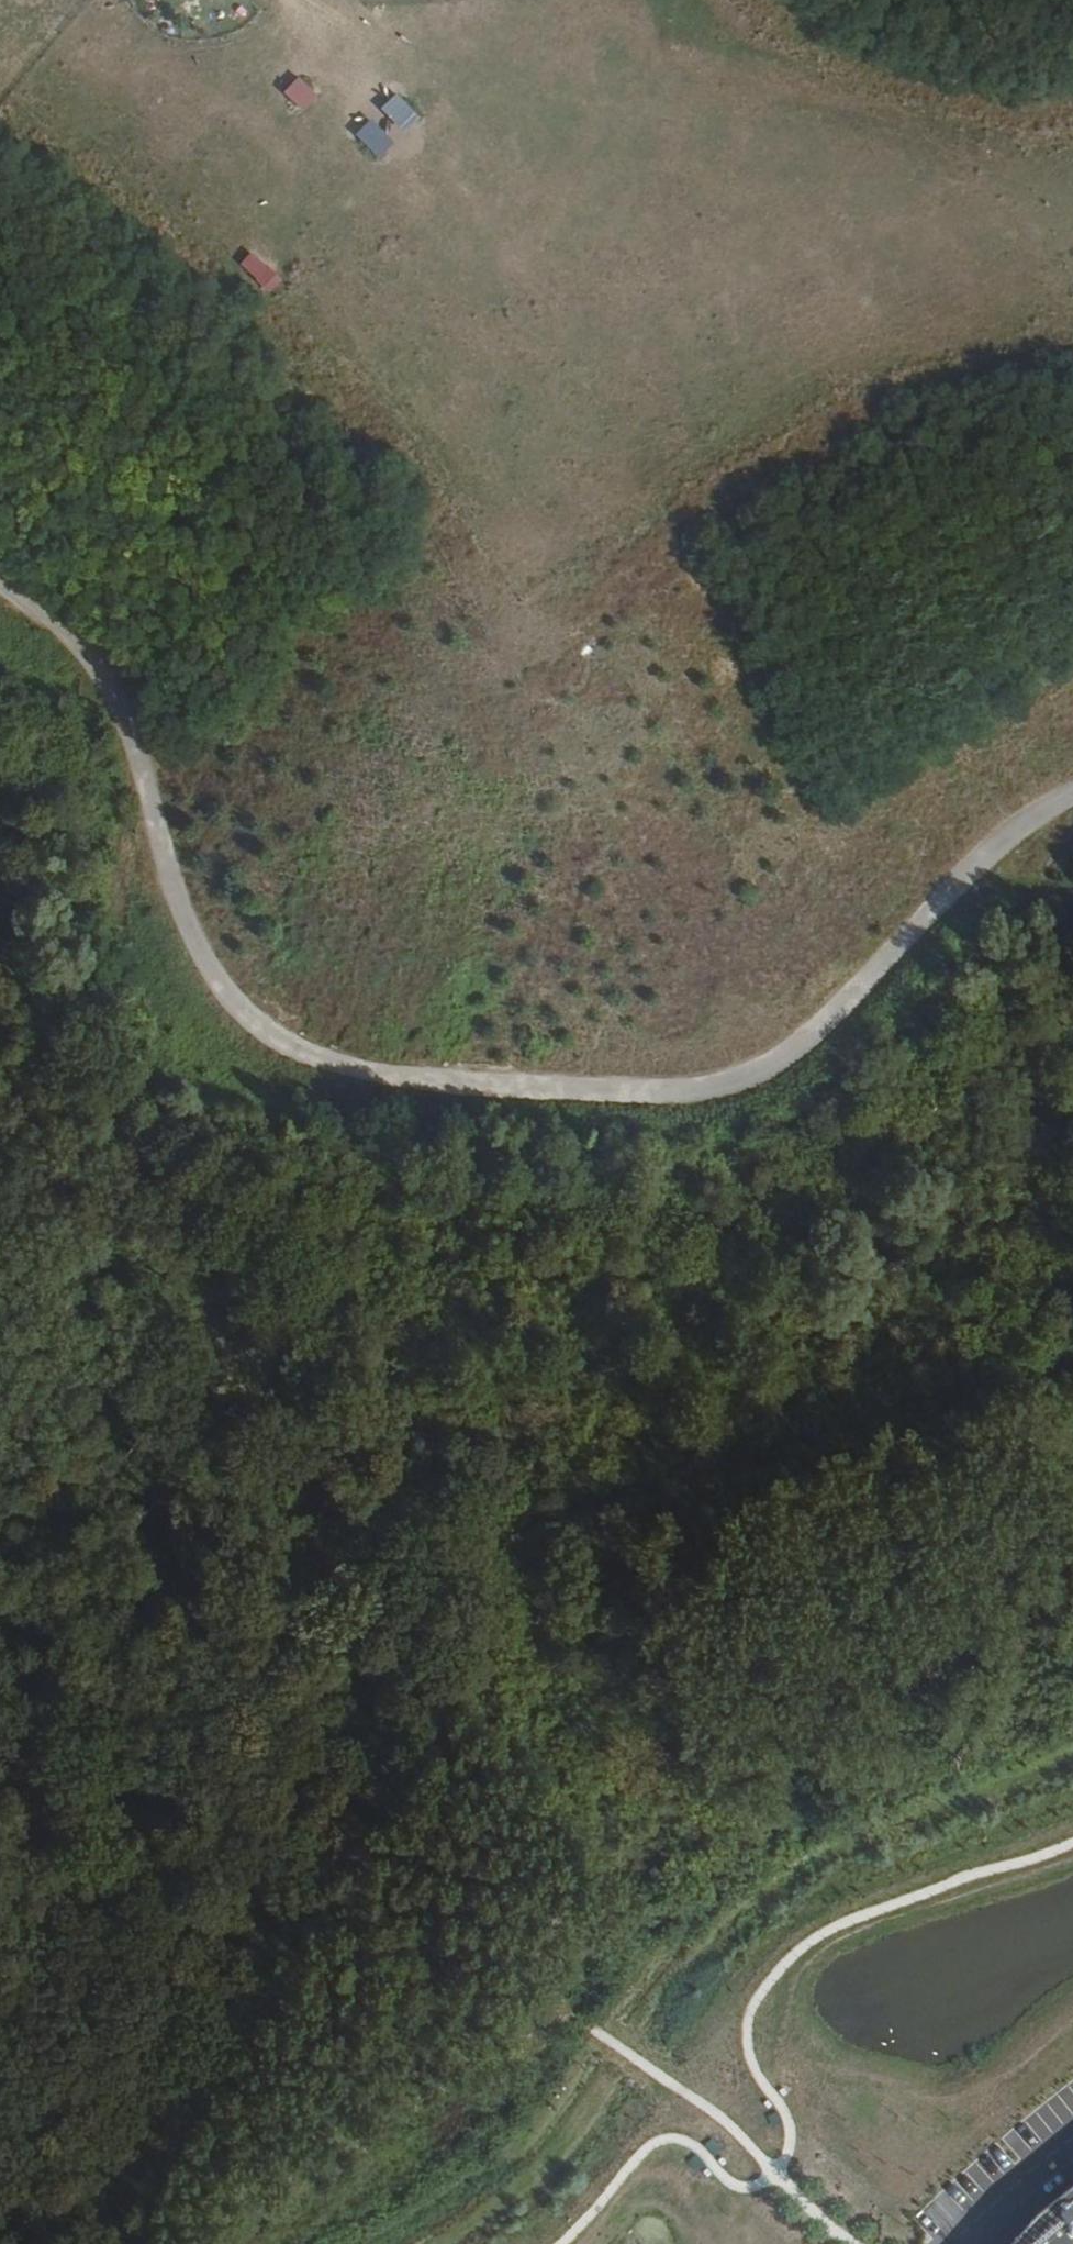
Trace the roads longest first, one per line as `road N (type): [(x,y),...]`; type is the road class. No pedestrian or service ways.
road 1 (unclassified): [(0,577),(77,638),(96,694),(135,738),(172,882),(218,982),(251,1021),(343,1064),(445,1083),(669,1093),(724,1084),(778,1060),(825,1022),(990,852),(1072,796)]

